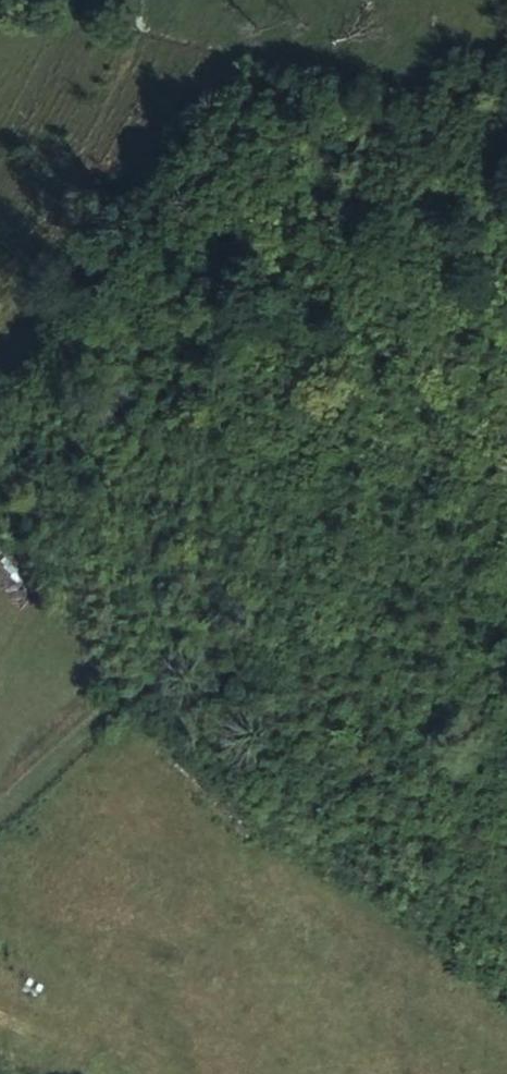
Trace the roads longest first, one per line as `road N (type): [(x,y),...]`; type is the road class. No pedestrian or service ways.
road 1 (track): [(0,807),(130,694),(266,766),(325,773),(389,748),(468,684),(506,602)]

